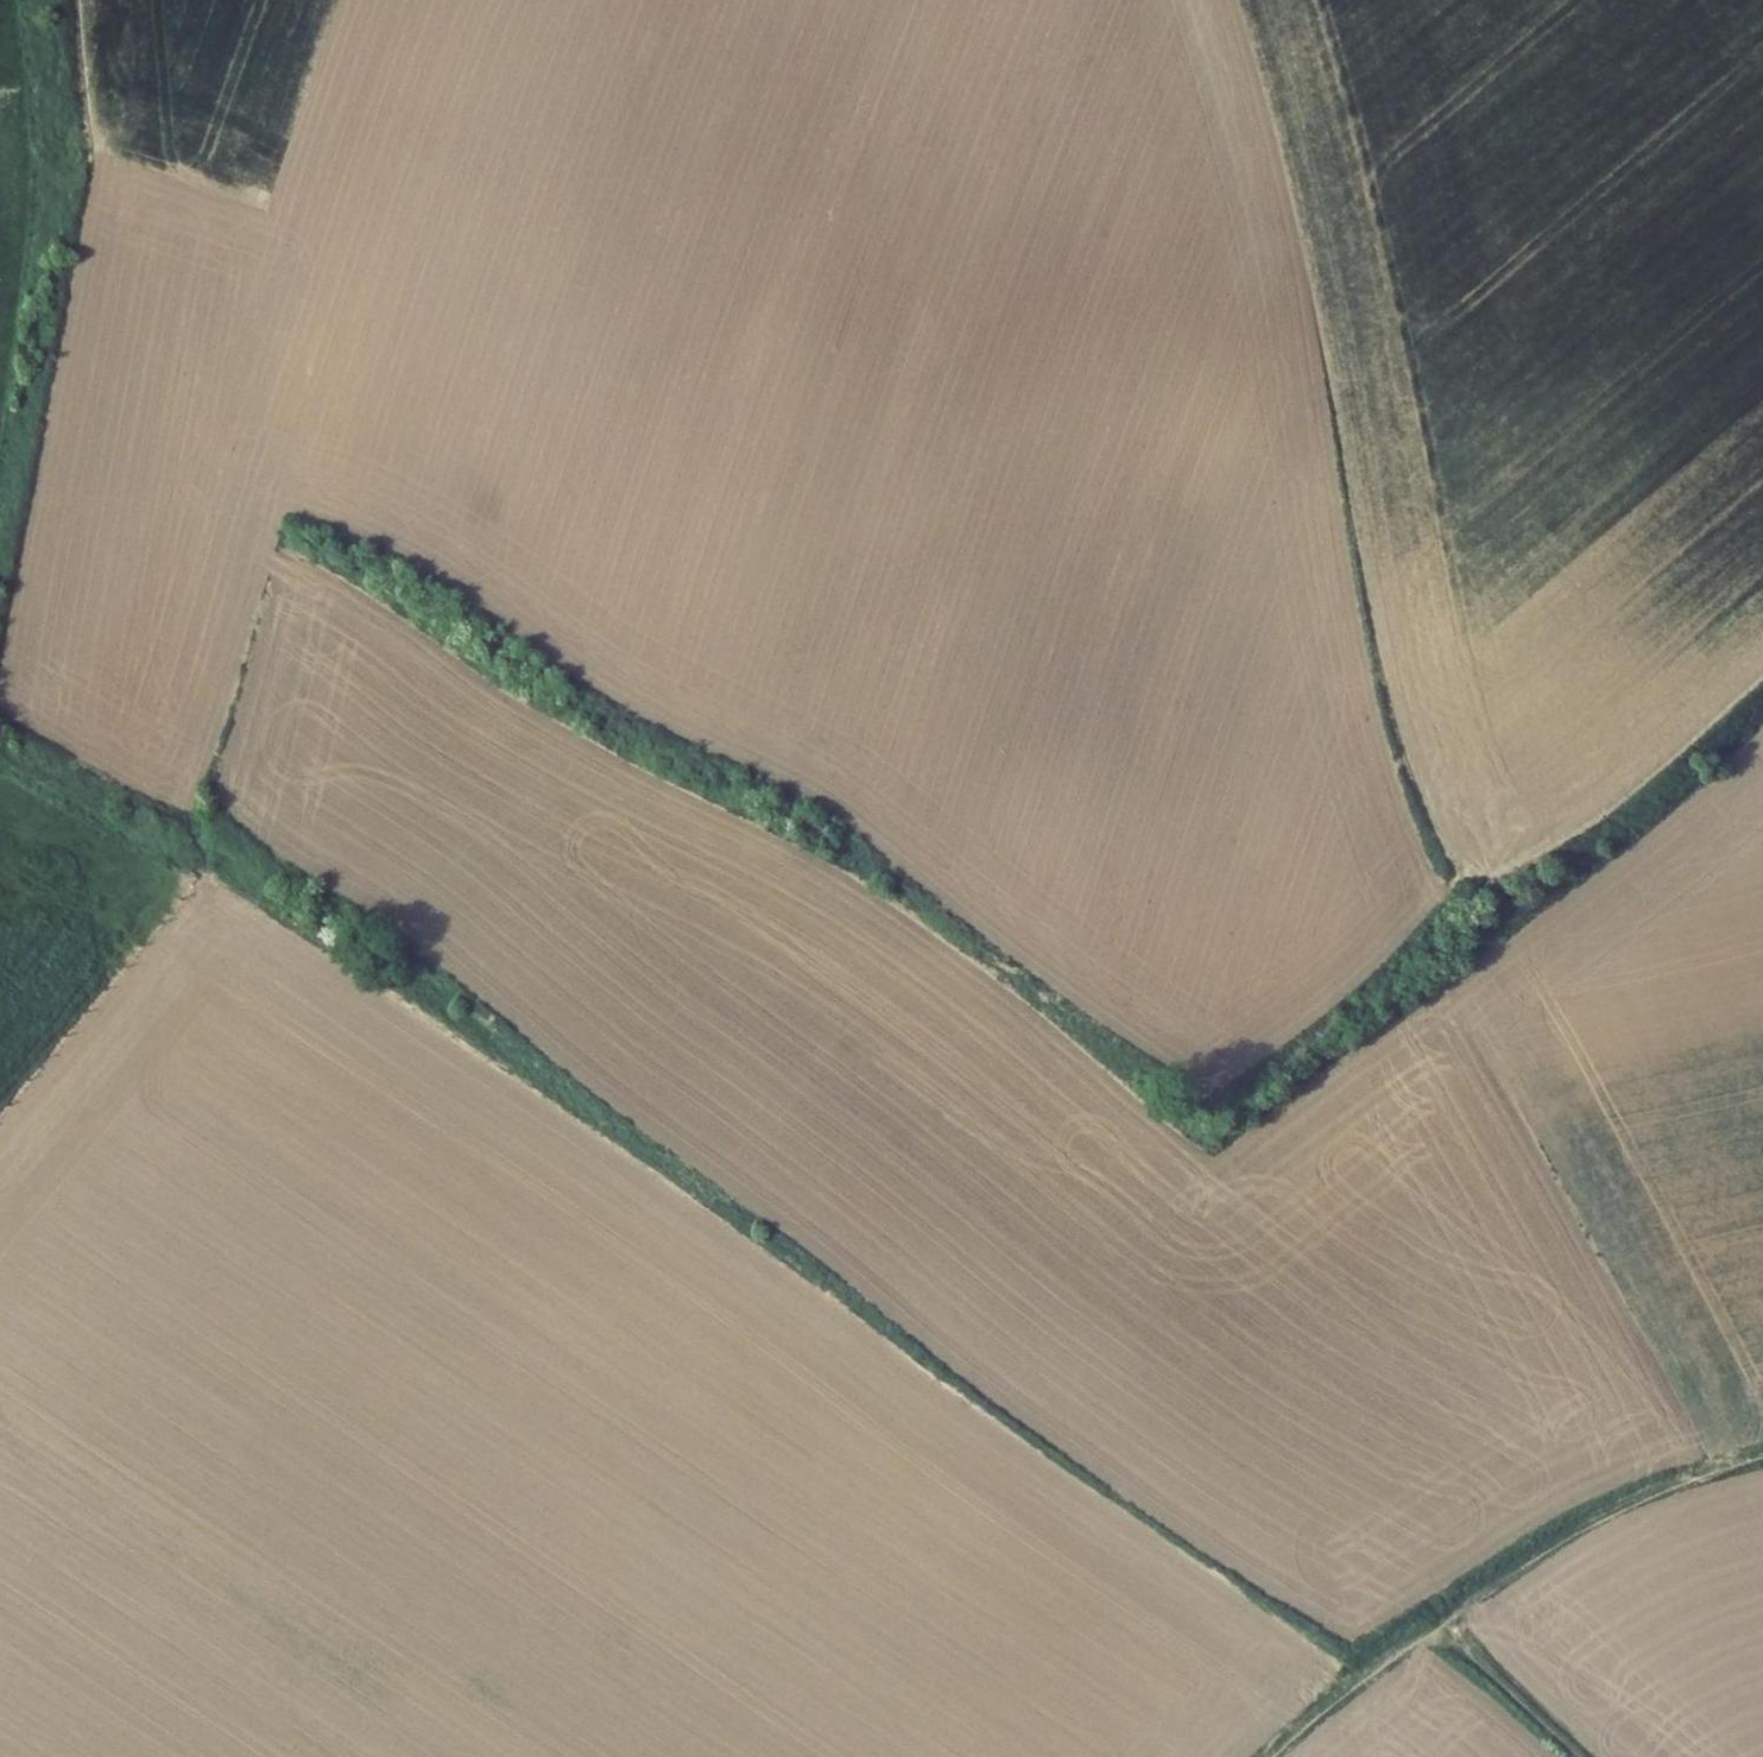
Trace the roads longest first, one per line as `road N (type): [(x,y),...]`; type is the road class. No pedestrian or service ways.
road 1 (track): [(1437,1630),(1615,1504),(1762,1473)]
road 2 (track): [(1264,1756),(1302,1716),(1437,1630)]
road 3 (track): [(1581,1756),(1437,1630)]

